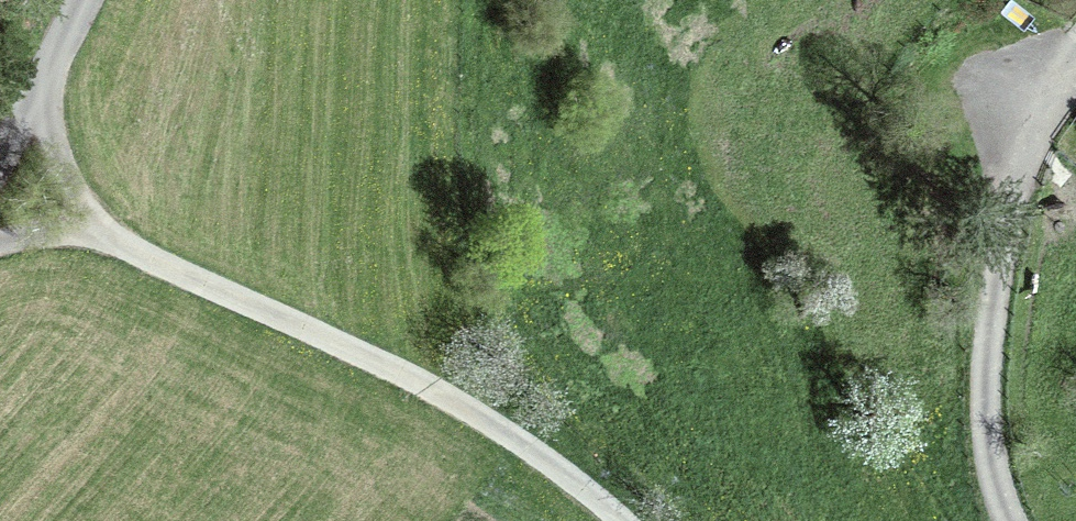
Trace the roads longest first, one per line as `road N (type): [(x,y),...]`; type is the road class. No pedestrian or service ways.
road 1 (track): [(55,84),(76,212),(151,272),(523,445),(603,520)]
road 2 (track): [(1001,520),(989,504),(984,317),(1042,117),(1075,65)]
road 3 (unclassified): [(100,0),(0,180)]
road 4 (track): [(151,272),(30,263),(0,269)]

